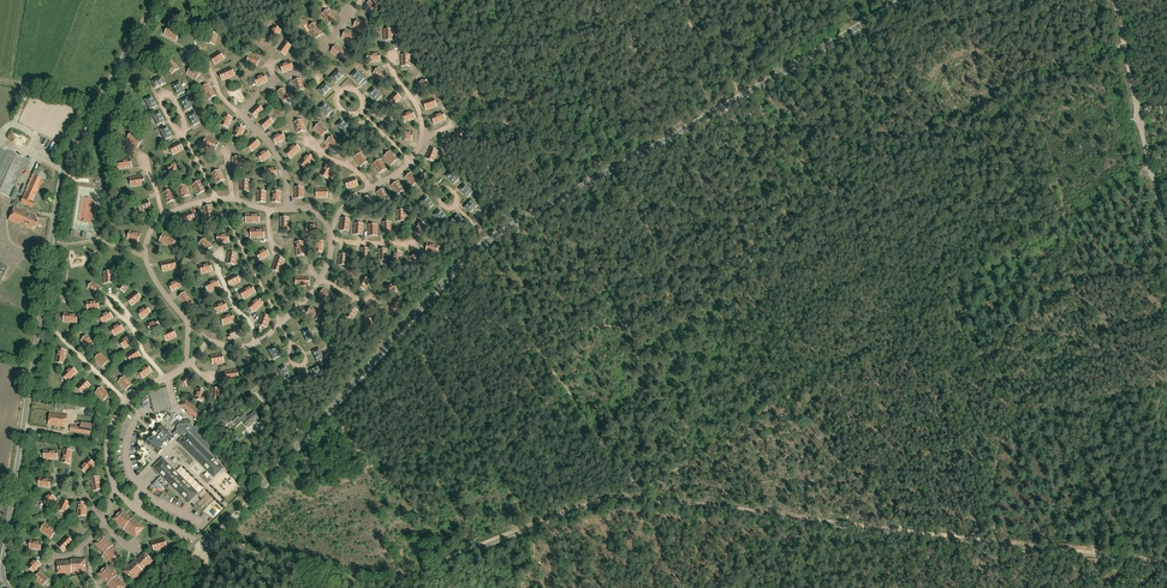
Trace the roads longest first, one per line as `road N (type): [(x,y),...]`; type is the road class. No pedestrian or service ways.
road 1 (tertiary): [(163,587),(492,237),(902,0)]
road 2 (unclassified): [(0,570),(64,168),(155,0)]
road 3 (track): [(1166,565),(658,501)]
road 4 (track): [(658,501),(597,501),(380,581),(212,539)]

